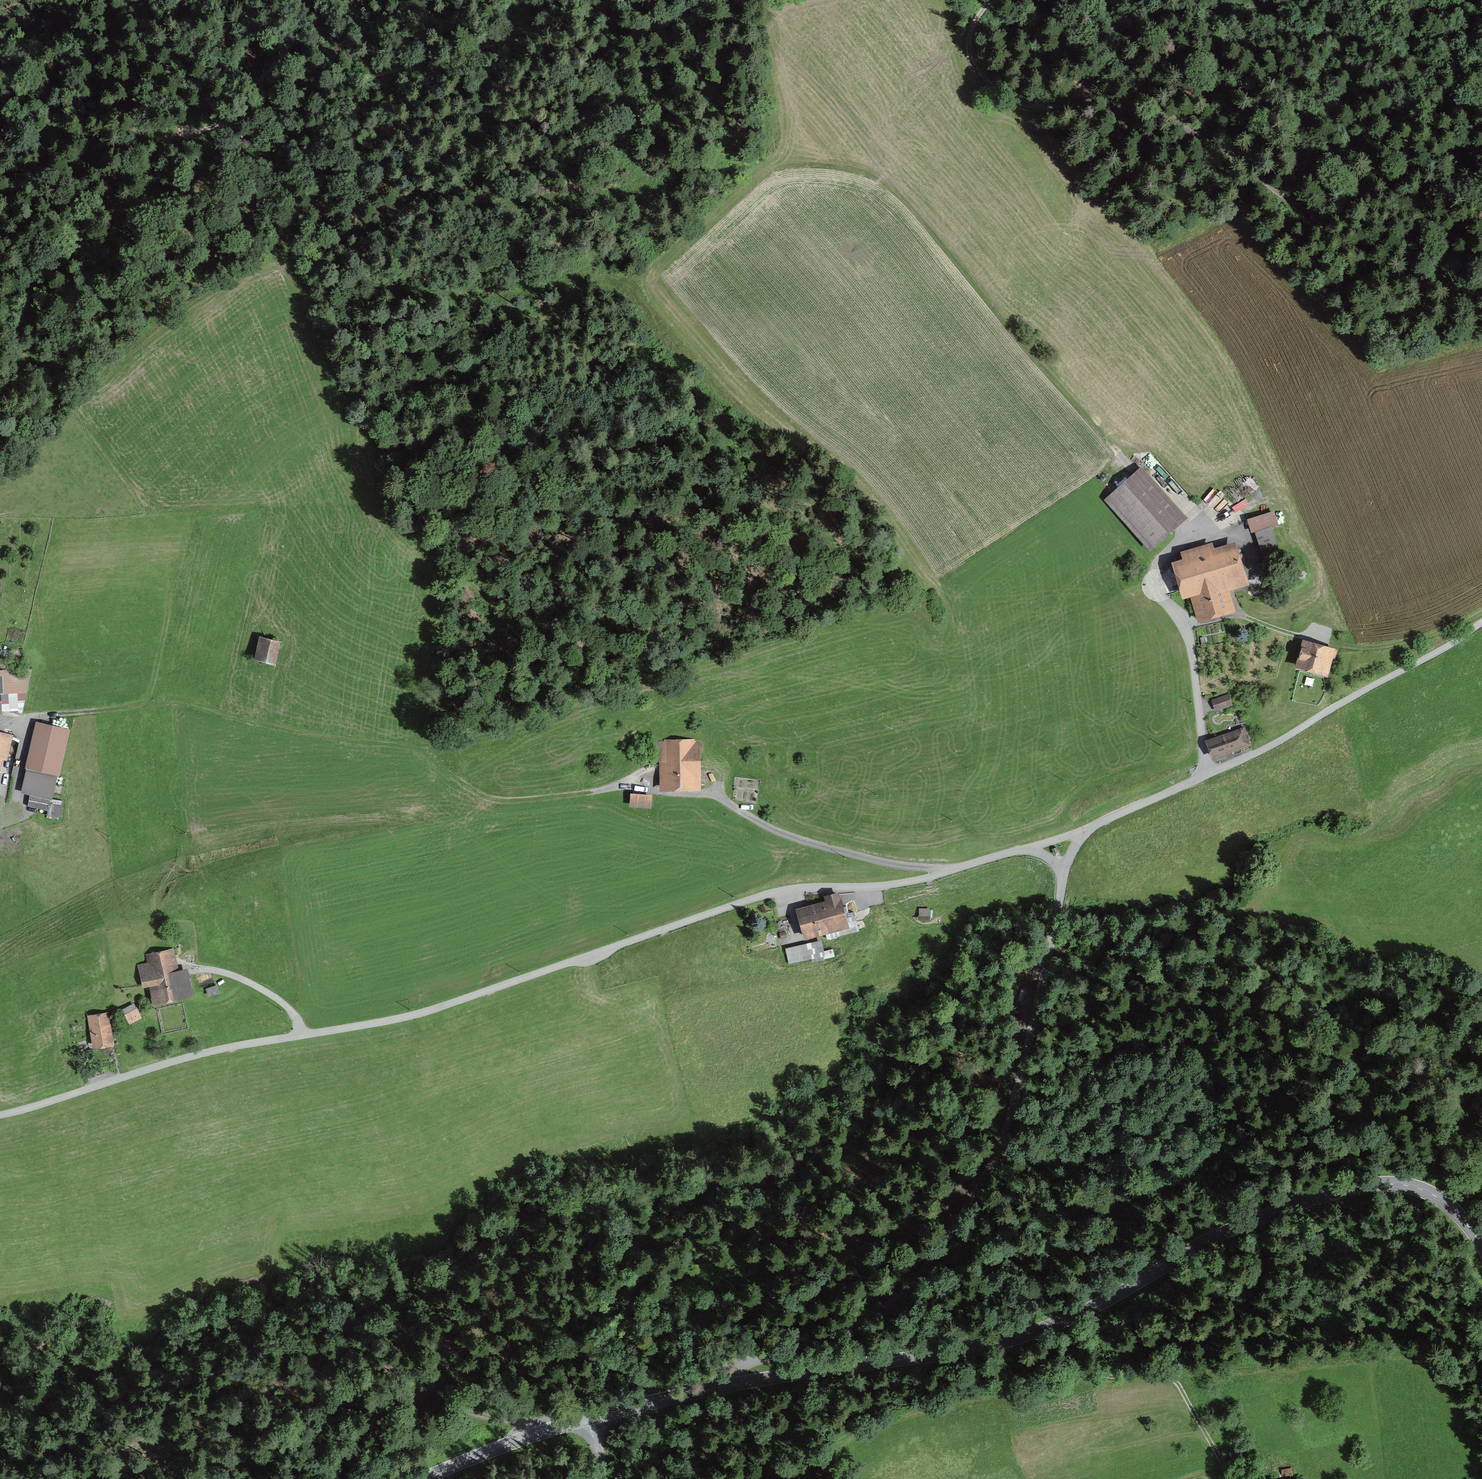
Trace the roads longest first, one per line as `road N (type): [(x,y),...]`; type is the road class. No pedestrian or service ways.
road 1 (unclassified): [(0,1116),(196,1057),(415,1017),(778,892),(889,886),(953,870)]
road 2 (tertiary): [(723,1387),(1034,1333),(1233,1228),(1373,1185),(1433,1194),(1481,1245)]
road 3 (track): [(0,304),(135,178),(196,133),(622,0)]
road 4 (unclassified): [(1062,872),(1009,1123),(953,1228),(897,1299),(804,1347),(738,1366),(723,1387)]
road 5 (track): [(988,0),(967,38),(1003,102),(1042,109),(1104,103),(1151,114),(1202,135),(1373,263),(1481,296)]
road 6 (track): [(49,717),(181,704),(405,746),(495,803),(596,792)]
road 7 (unclassified): [(1089,828),(1260,752),(1481,623)]
road 8 (unclassified): [(596,792),(707,795),(819,846),(953,870)]
road 9 (track): [(227,1478),(299,1427),(359,1409),(439,1404),(542,1431)]
road 10 (track): [(973,1349),(1105,1376),(1172,1379),(1232,1478)]
road 11 (track): [(1084,105),(1111,63),(1157,22),(1281,10),(1301,0)]
road 12 (track): [(62,254),(22,319),(18,344),(37,365),(54,369),(114,364)]
road 13 (tertiary): [(425,1478),(592,1417)]
road 14 (track): [(1183,626),(1237,615),(1330,643)]
road 15 (track): [(0,451),(114,364)]
road 16 (tertiary): [(592,1417),(723,1387)]

